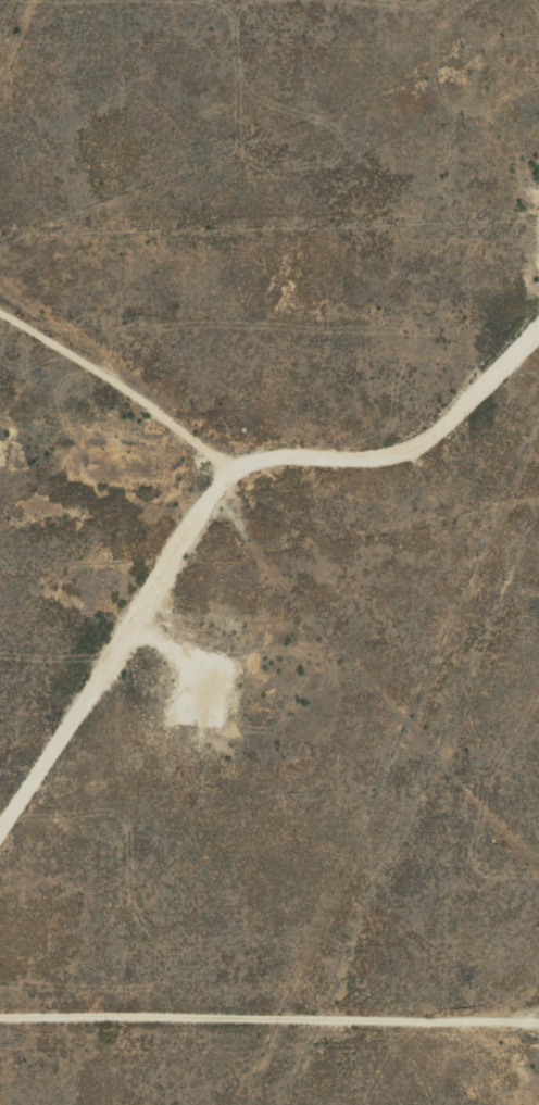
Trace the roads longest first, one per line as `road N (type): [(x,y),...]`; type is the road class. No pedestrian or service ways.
road 1 (track): [(538,297),(471,387),(228,507),(0,838)]
road 2 (track): [(0,1016),(502,1033)]
road 3 (track): [(0,315),(220,522)]

